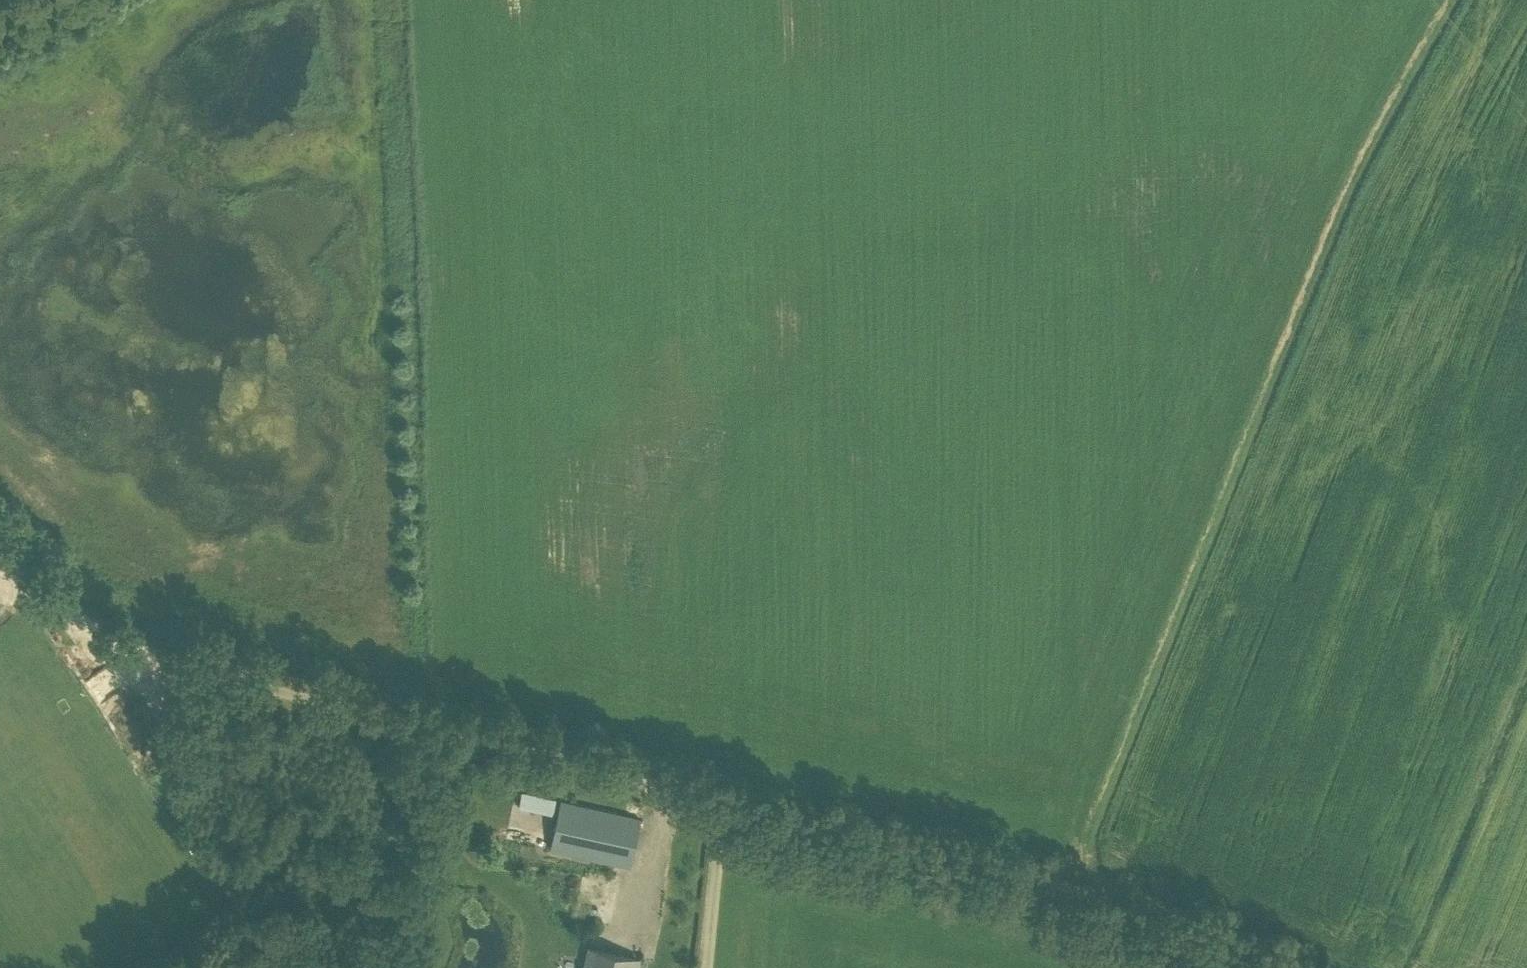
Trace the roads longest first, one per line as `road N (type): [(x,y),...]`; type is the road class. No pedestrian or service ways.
road 1 (unclassified): [(719,803),(151,653),(83,619),(0,562)]
road 2 (track): [(719,803),(1043,882),(1239,967)]

